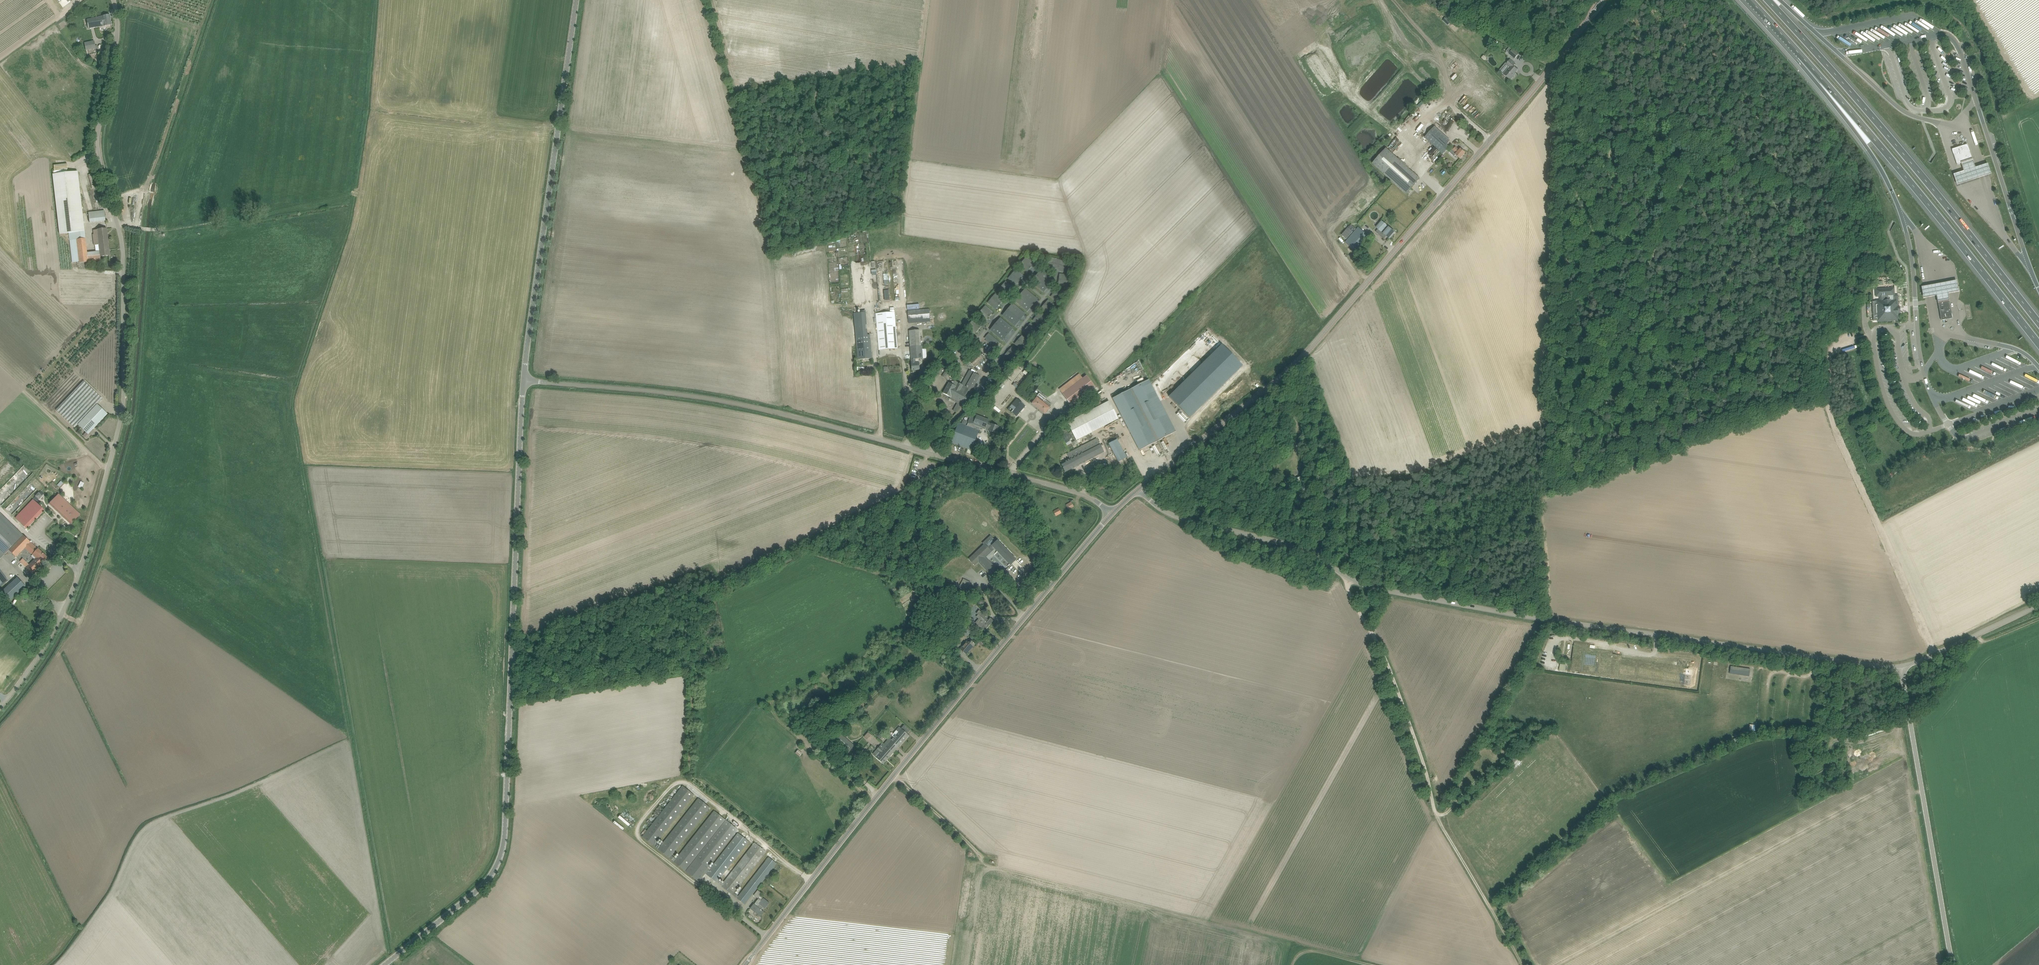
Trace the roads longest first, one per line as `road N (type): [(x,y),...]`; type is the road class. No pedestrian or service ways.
road 1 (unclassified): [(1901,665),(1394,592),(1356,582),(1286,543),(1171,514),(1139,489)]
road 2 (unclassified): [(0,707),(66,608),(122,414),(123,259),(99,150),(118,29),(114,0)]
road 3 (tertiary): [(1139,489),(1316,343),(1603,0)]
road 4 (unclassified): [(385,964),(485,884),(504,844),(524,380)]
road 5 (unclassified): [(1113,513),(1070,490),(747,406),(524,380)]
road 6 (tertiary): [(745,964),(1113,513)]
road 7 (track): [(1346,576),(1439,816),(1524,964)]
road 8 (motorway): [(2038,323),(1767,0)]
road 9 (unclassified): [(524,380),(576,0)]
road 10 (track): [(1704,144),(1551,487)]
road 11 (motorway): [(1801,55),(2038,344)]
road 12 (track): [(1704,144),(1415,0)]
road 13 (unclassified): [(1953,964),(1901,665)]
road 14 (track): [(1551,487),(1828,391)]
road 15 (track): [(1935,654),(1828,391)]
road 16 (motorway): [(1801,55),(1880,168),(1902,213)]
road 17 (unclassified): [(1901,665),(2038,605)]
road 18 (track): [(1551,487),(1541,490),(1549,620)]
road 19 (track): [(1825,194),(1776,186),(1704,144)]

